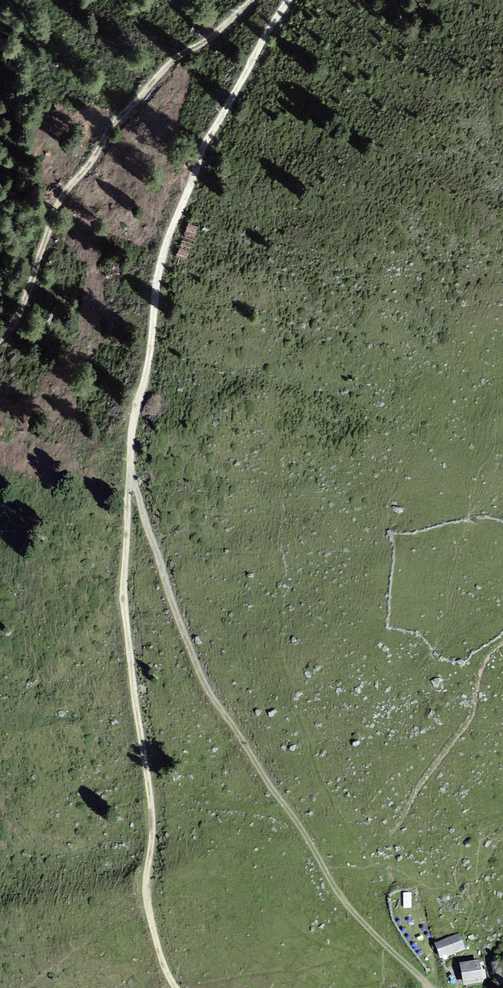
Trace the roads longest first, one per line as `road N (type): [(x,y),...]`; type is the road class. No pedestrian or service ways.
road 1 (track): [(128,474),(192,653),(308,836),(418,986)]
road 2 (track): [(128,474),(123,598),(152,808),(146,898),(176,987)]
road 3 (track): [(288,0),(204,145),(164,248),(128,474)]
road 4 (track): [(252,0),(173,61),(111,126),(63,192),(15,326),(0,340)]

